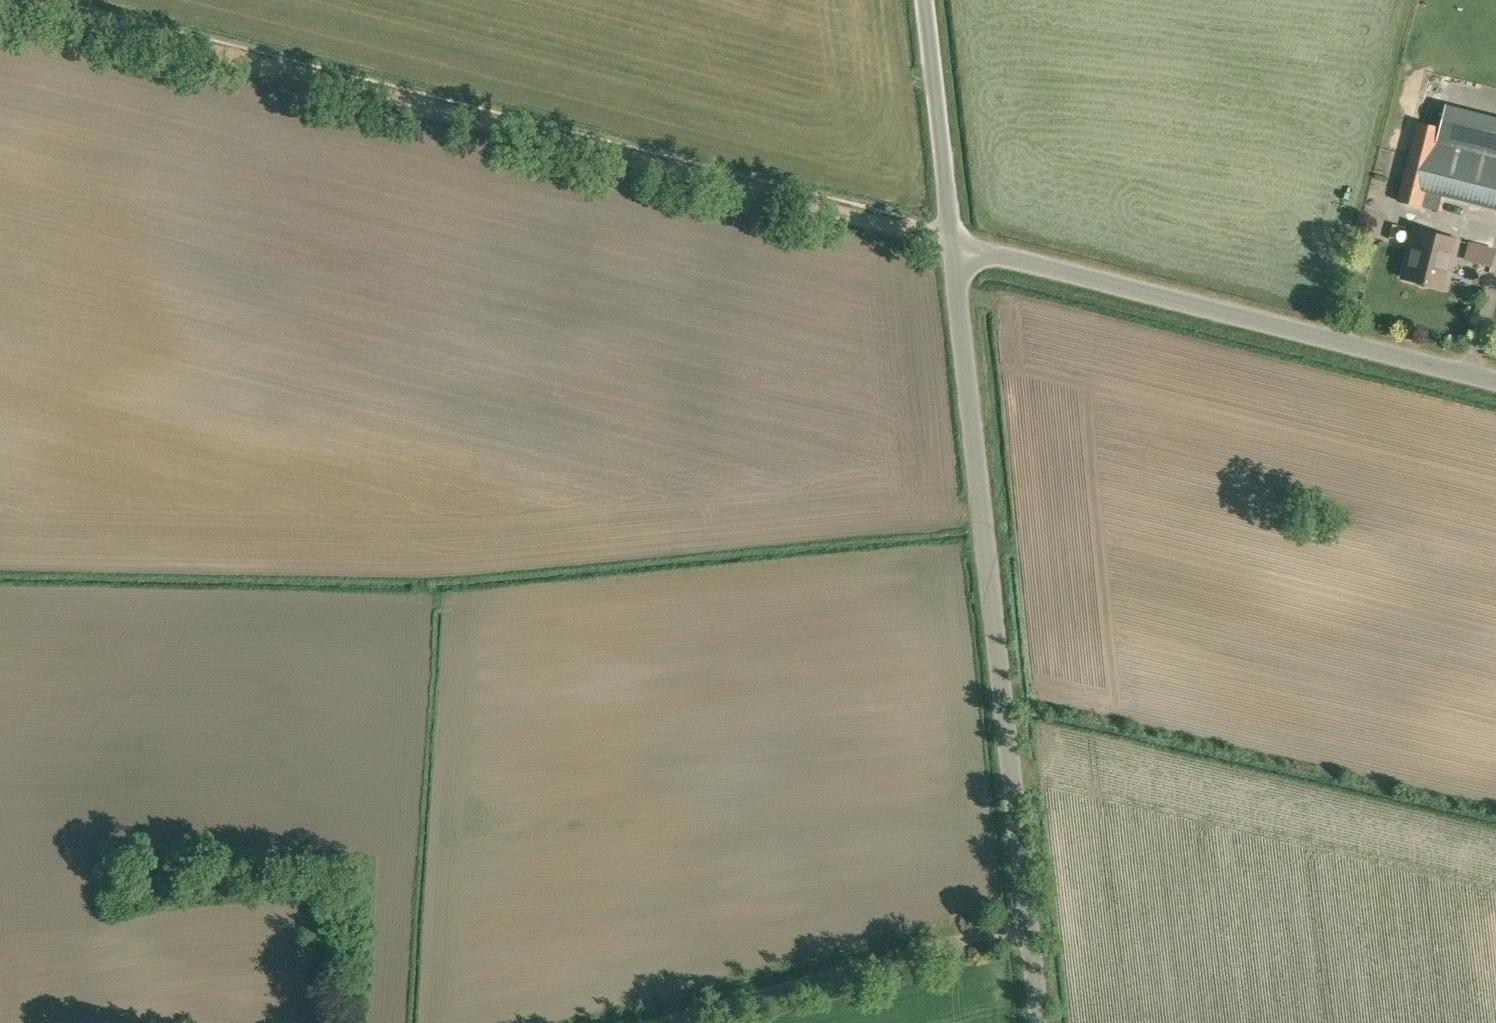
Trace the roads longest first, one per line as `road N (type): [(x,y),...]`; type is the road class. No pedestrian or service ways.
road 1 (track): [(958,240),(17,0)]
road 2 (unclassified): [(1047,1022),(958,240)]
road 3 (unclassified): [(1495,382),(958,240)]
road 4 (unclassified): [(958,240),(932,0)]

